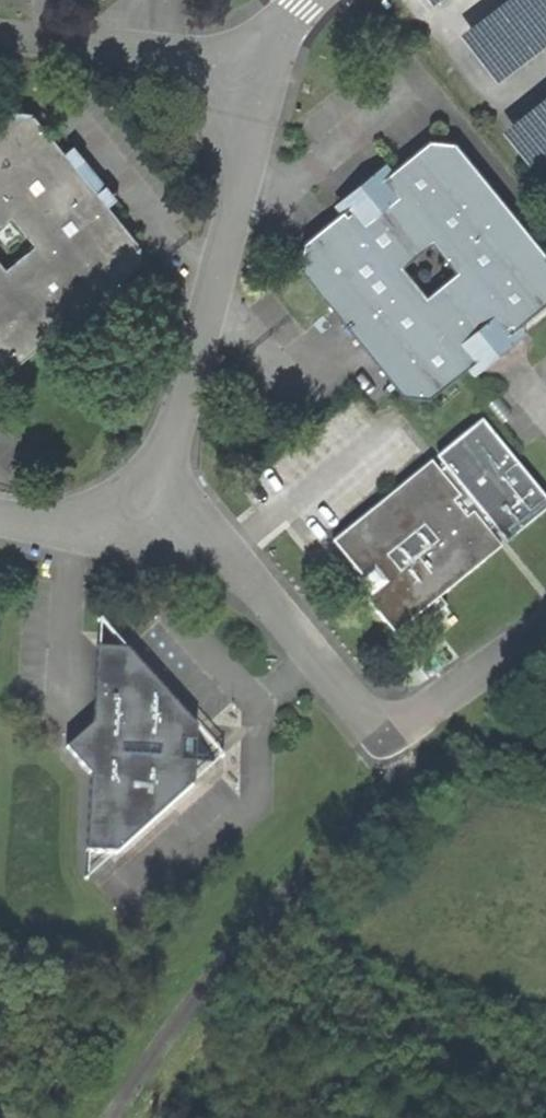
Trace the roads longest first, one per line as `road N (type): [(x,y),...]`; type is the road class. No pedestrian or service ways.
road 1 (unclassified): [(270,65),(173,437),(137,494)]
road 2 (unclassified): [(137,494),(237,566),(382,740)]
road 3 (unclassified): [(270,65),(0,34)]
road 4 (unclassified): [(545,628),(382,740)]
road 5 (unclassified): [(137,494),(67,526),(0,519)]

